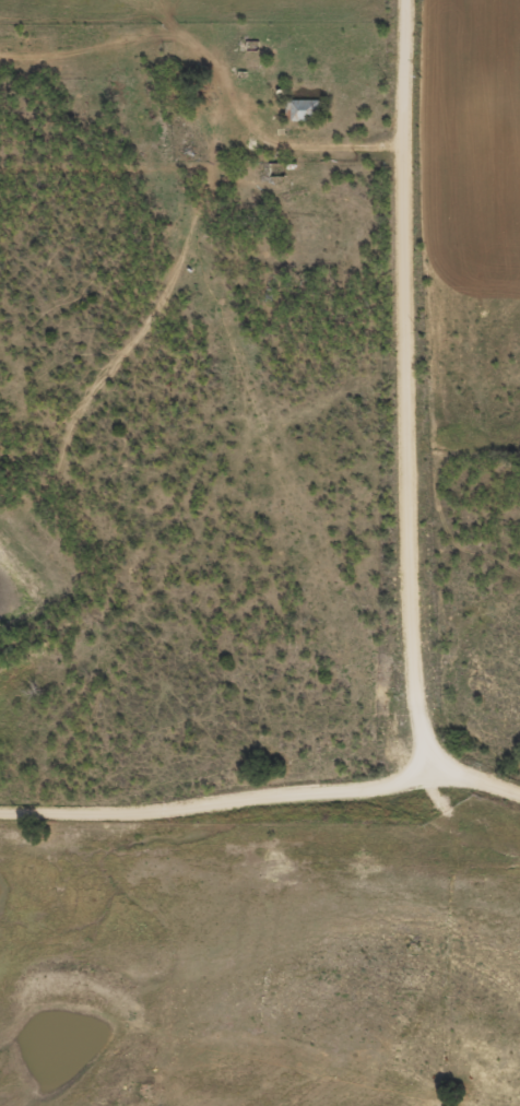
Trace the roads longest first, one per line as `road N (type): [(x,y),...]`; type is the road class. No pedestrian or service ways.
road 1 (residential): [(423,780),(414,520),(423,0)]
road 2 (residential): [(424,151),(257,140),(216,158),(188,189),(81,403),(72,498)]
road 3 (residential): [(0,823),(218,814),(385,796),(423,780)]

